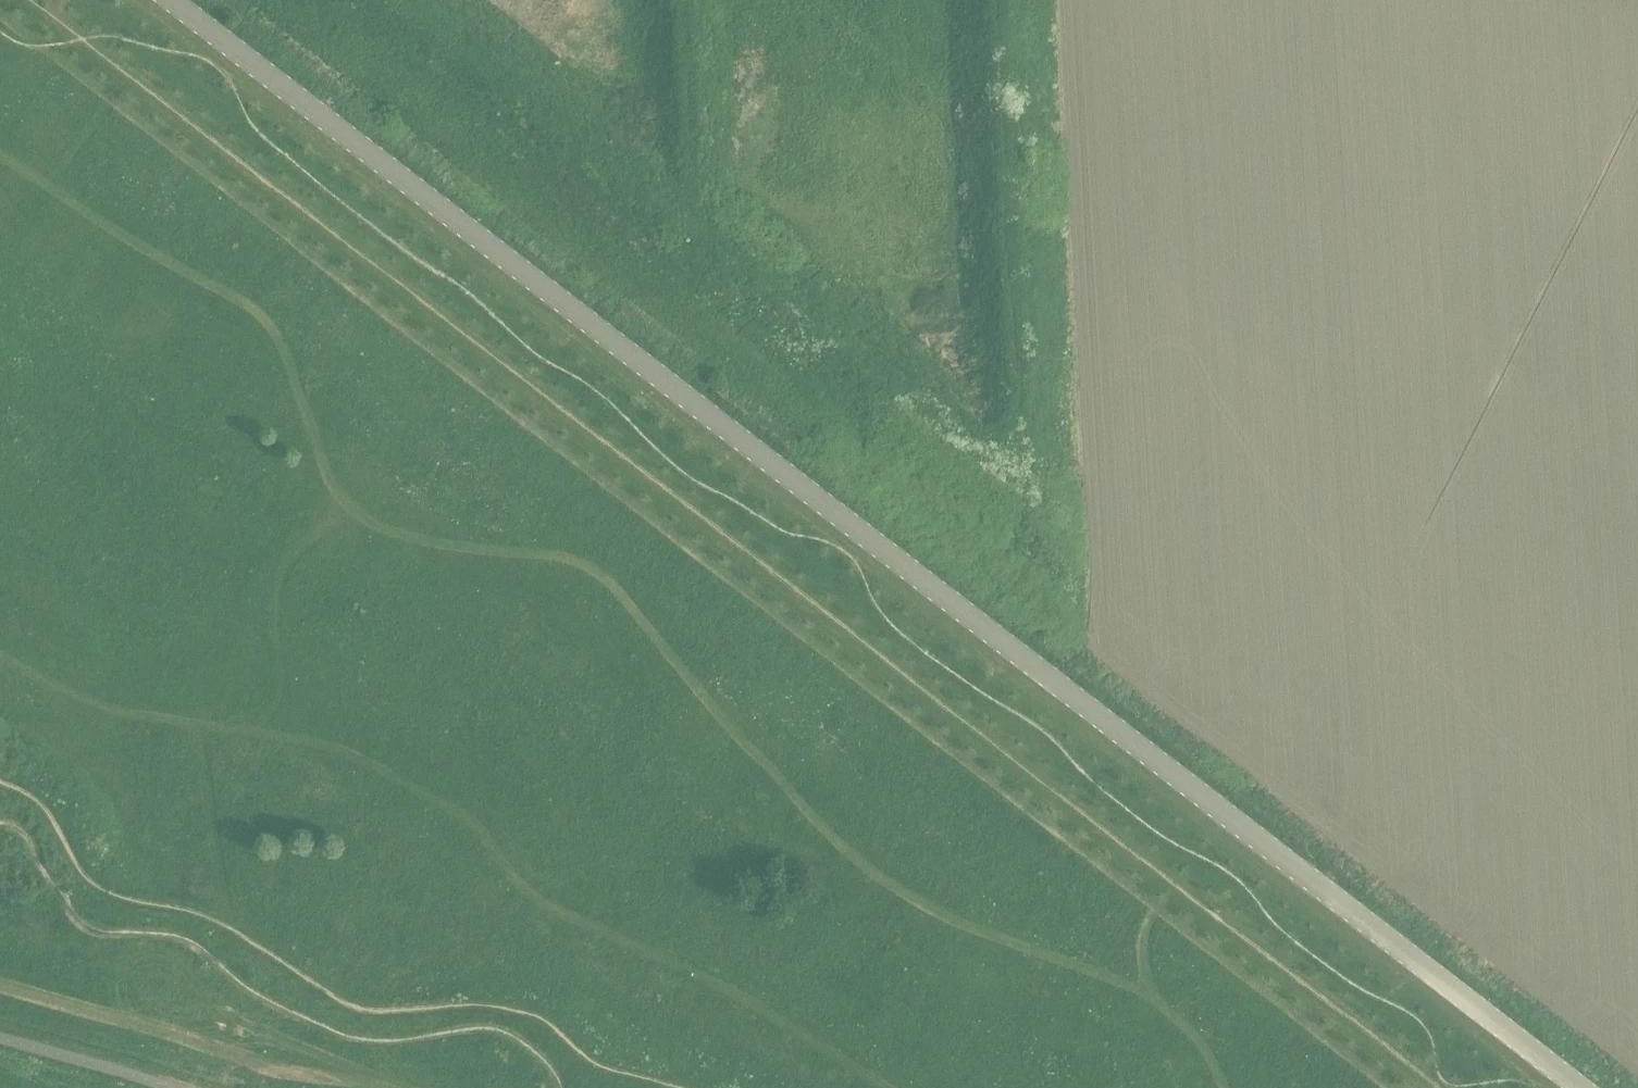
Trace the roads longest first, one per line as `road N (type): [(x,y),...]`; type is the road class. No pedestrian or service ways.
road 1 (unclassified): [(1582,1087),(172,0)]
road 2 (track): [(562,1087),(537,1053),(498,1029),(350,1040),(254,992),(185,939),(91,927),(23,833),(0,828)]

